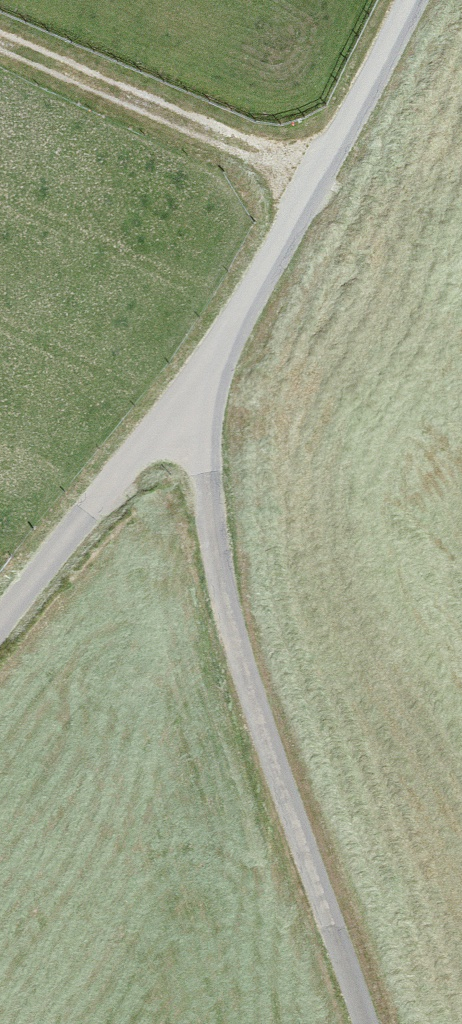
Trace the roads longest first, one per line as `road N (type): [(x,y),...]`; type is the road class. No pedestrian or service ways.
road 1 (unclassified): [(358,1023),(234,611),(201,409)]
road 2 (unclassified): [(201,409),(410,0)]
road 3 (track): [(0,31),(325,173)]
road 4 (unclassified): [(0,633),(201,409)]

